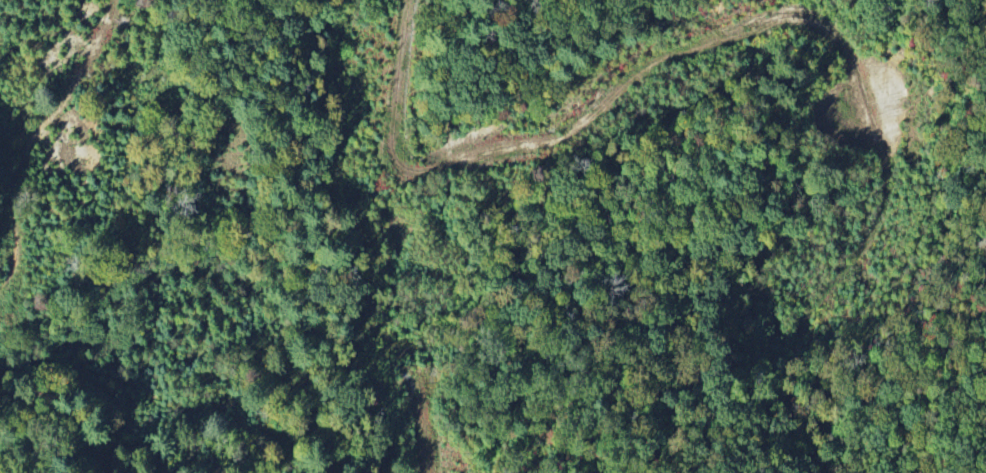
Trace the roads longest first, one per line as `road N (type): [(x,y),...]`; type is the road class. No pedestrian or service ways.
road 1 (residential): [(402,175),(576,135),(658,61),(773,20),(832,29),(883,148),(880,206),(867,239),(831,282),(781,324),(713,357)]
road 2 (residential): [(404,0),(393,35),(415,364),(433,459),(427,472)]

